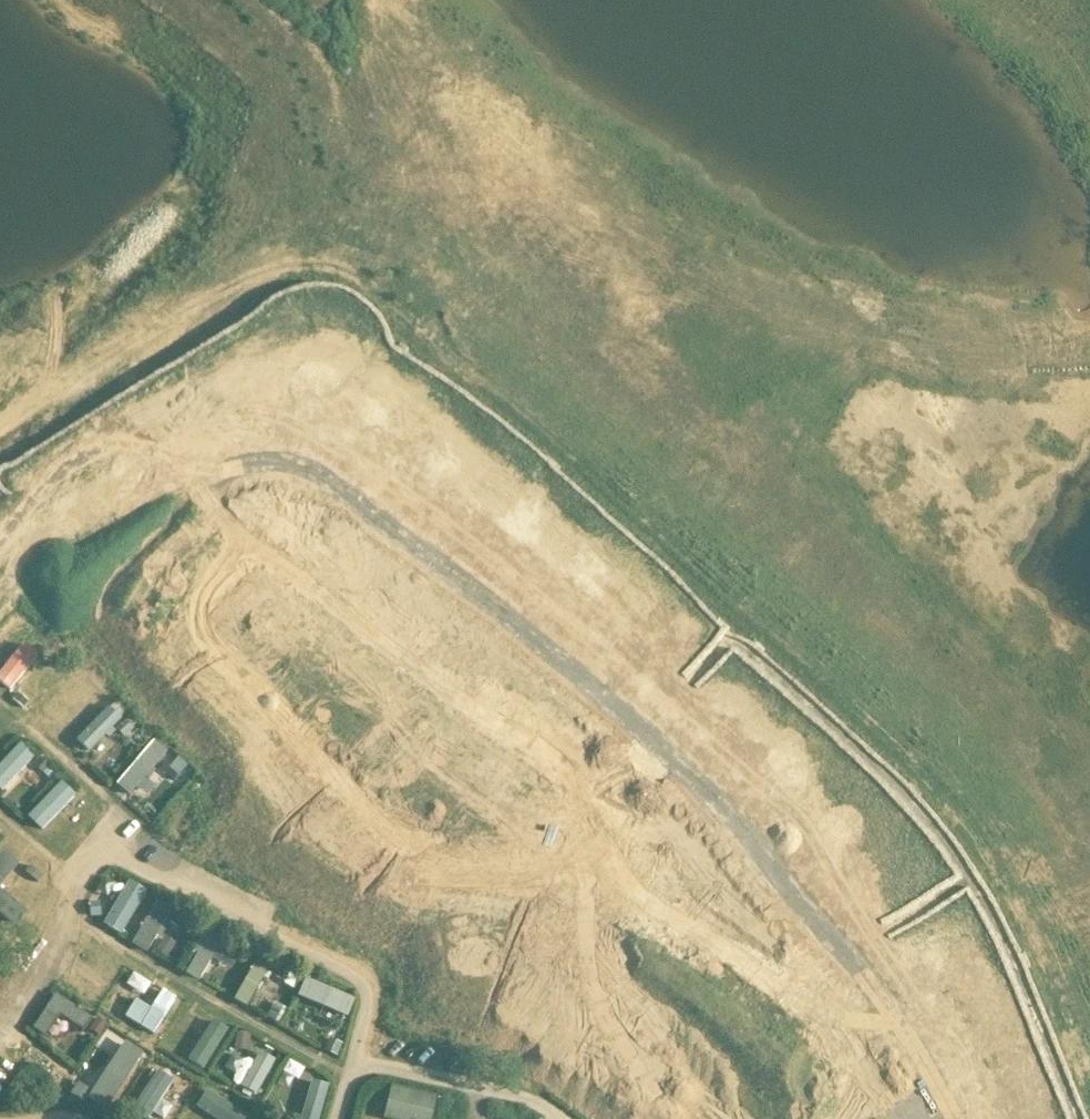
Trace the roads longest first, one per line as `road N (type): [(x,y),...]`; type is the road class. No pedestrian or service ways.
road 1 (track): [(0,593),(234,475),(281,462),(691,778),(920,1046),(956,1118)]

